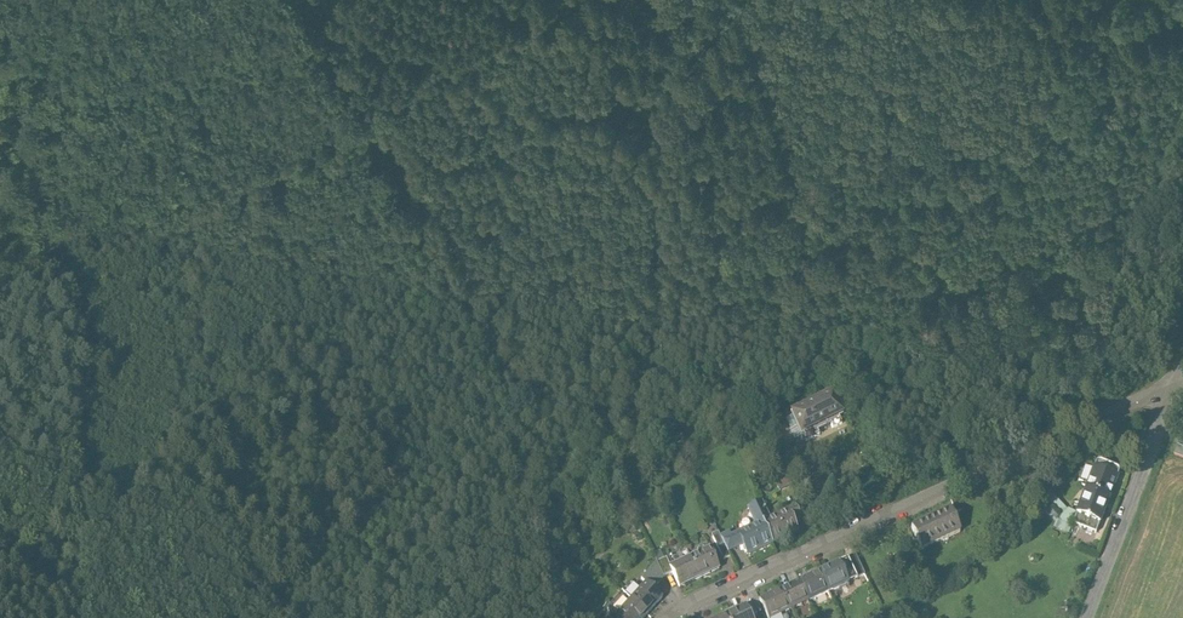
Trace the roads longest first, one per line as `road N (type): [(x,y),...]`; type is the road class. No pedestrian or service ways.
road 1 (residential): [(1171,393),(1139,399),(671,617)]
road 2 (track): [(81,617),(72,332),(0,180)]
road 3 (track): [(295,0),(331,70),(364,100),(382,99),(576,0)]
road 4 (unclassified): [(1085,617),(1171,393)]

